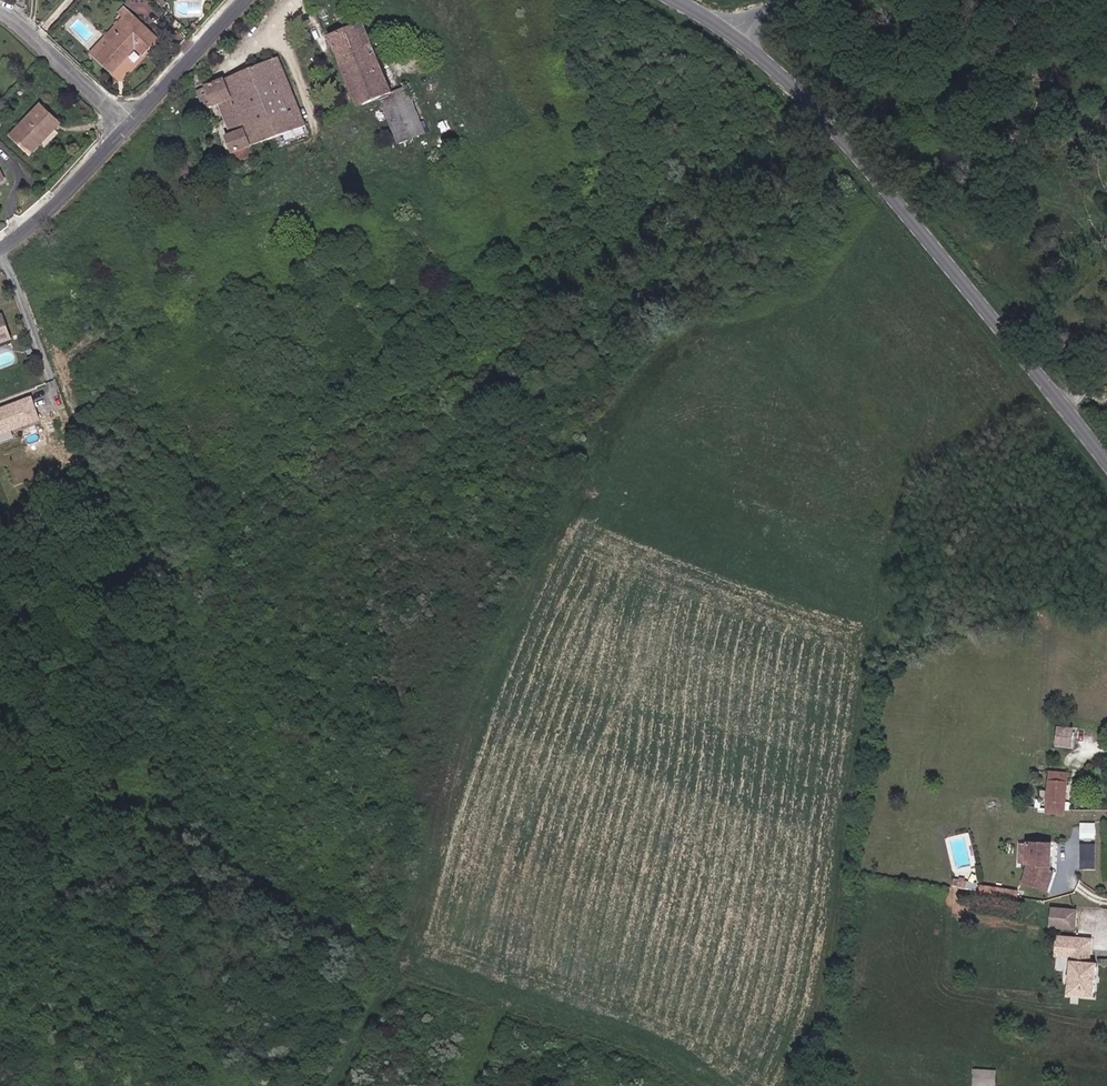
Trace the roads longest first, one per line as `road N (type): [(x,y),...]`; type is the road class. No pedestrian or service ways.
road 1 (tertiary): [(1106,454),(813,94),(720,29)]
road 2 (residential): [(126,128),(0,252)]
road 3 (residential): [(243,0),(126,128)]
road 4 (residential): [(0,13),(126,128)]

